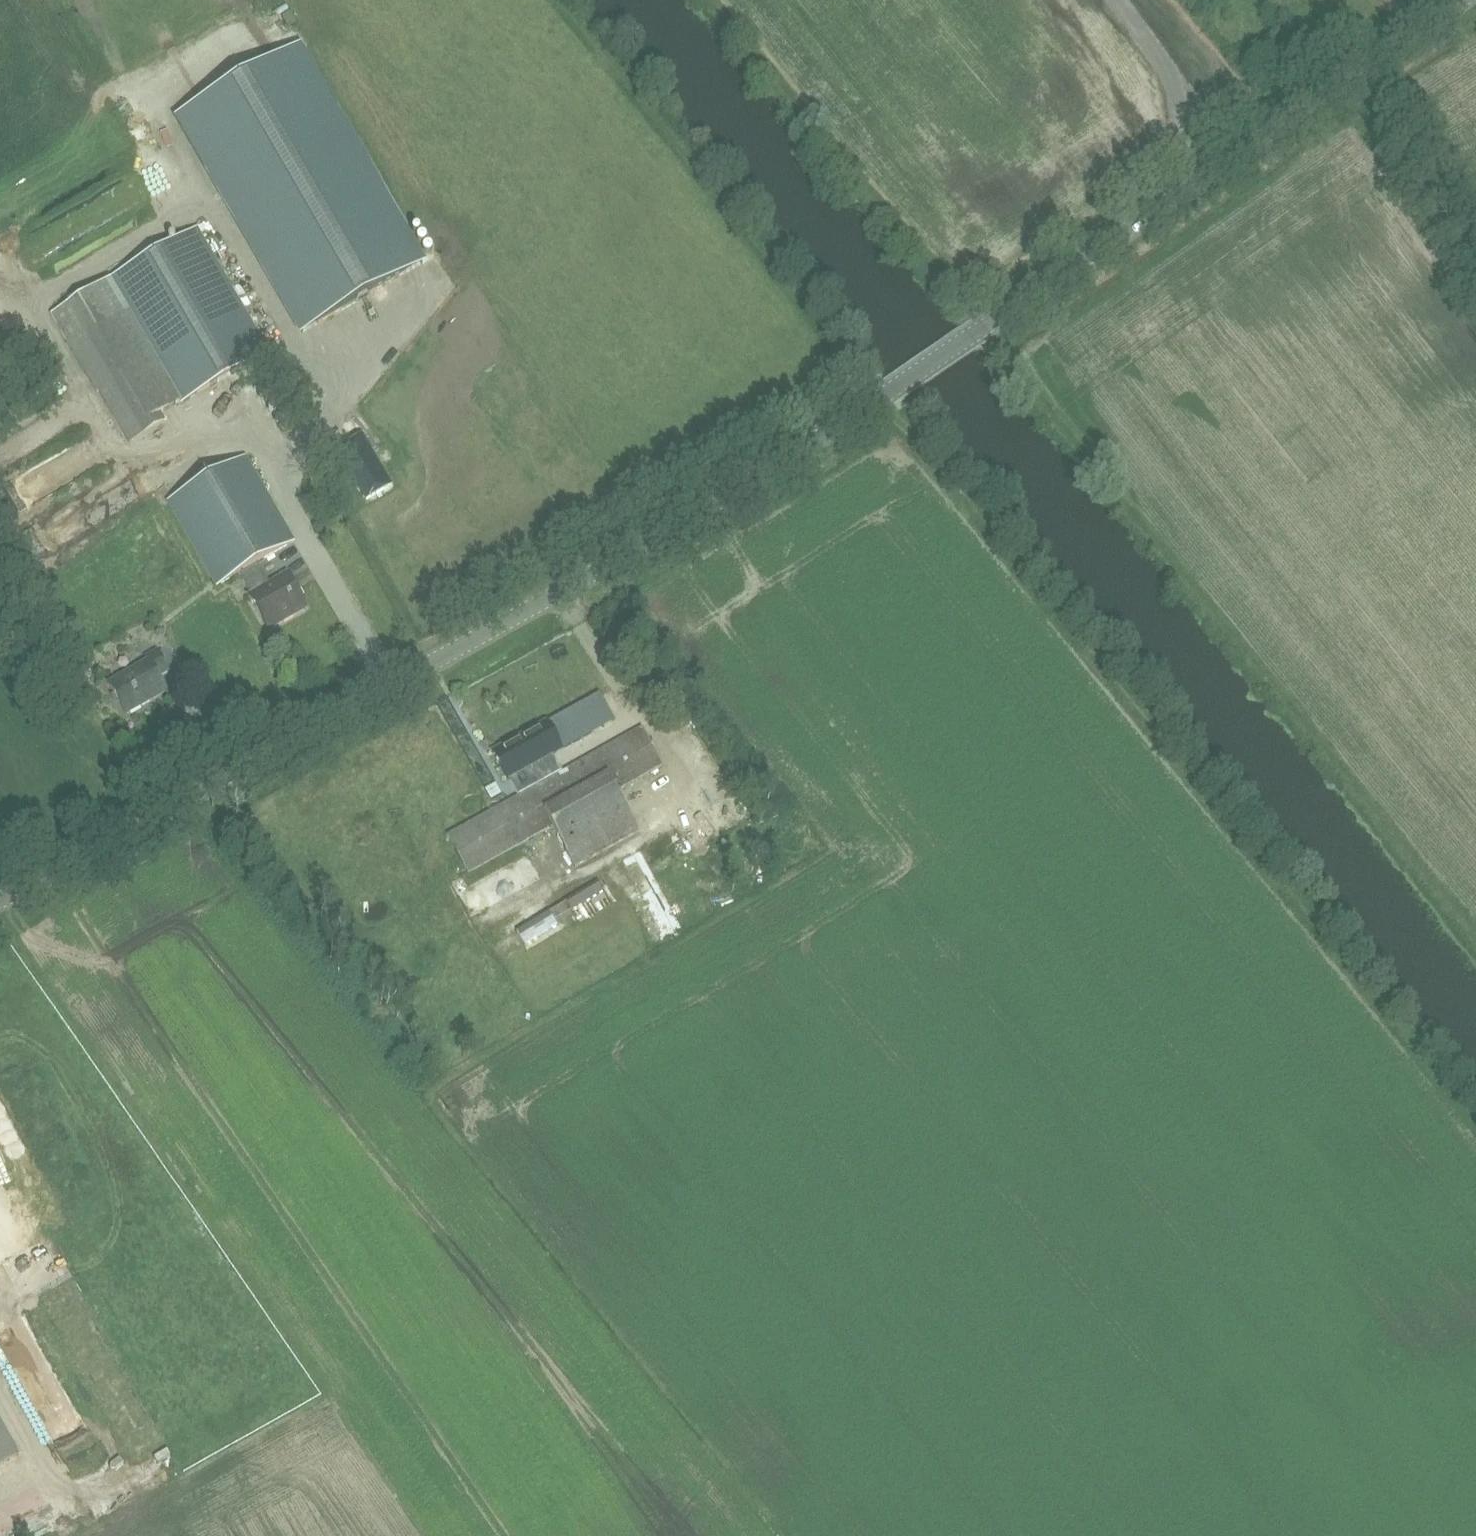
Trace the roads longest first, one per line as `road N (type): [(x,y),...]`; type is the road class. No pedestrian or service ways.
road 1 (tertiary): [(0,900),(810,441),(1461,0)]

